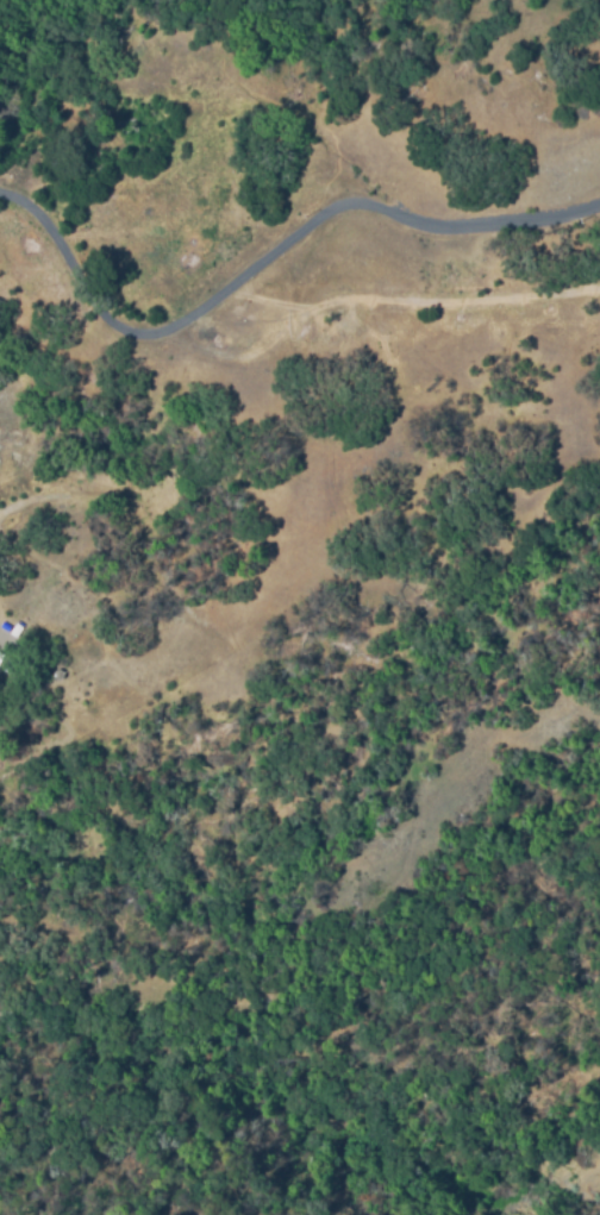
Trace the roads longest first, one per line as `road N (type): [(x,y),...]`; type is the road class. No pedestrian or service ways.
road 1 (residential): [(0,193),(38,219),(124,325),(149,331),(176,327),(313,225),(348,209),(376,209),(427,228),(576,215),(599,205)]

